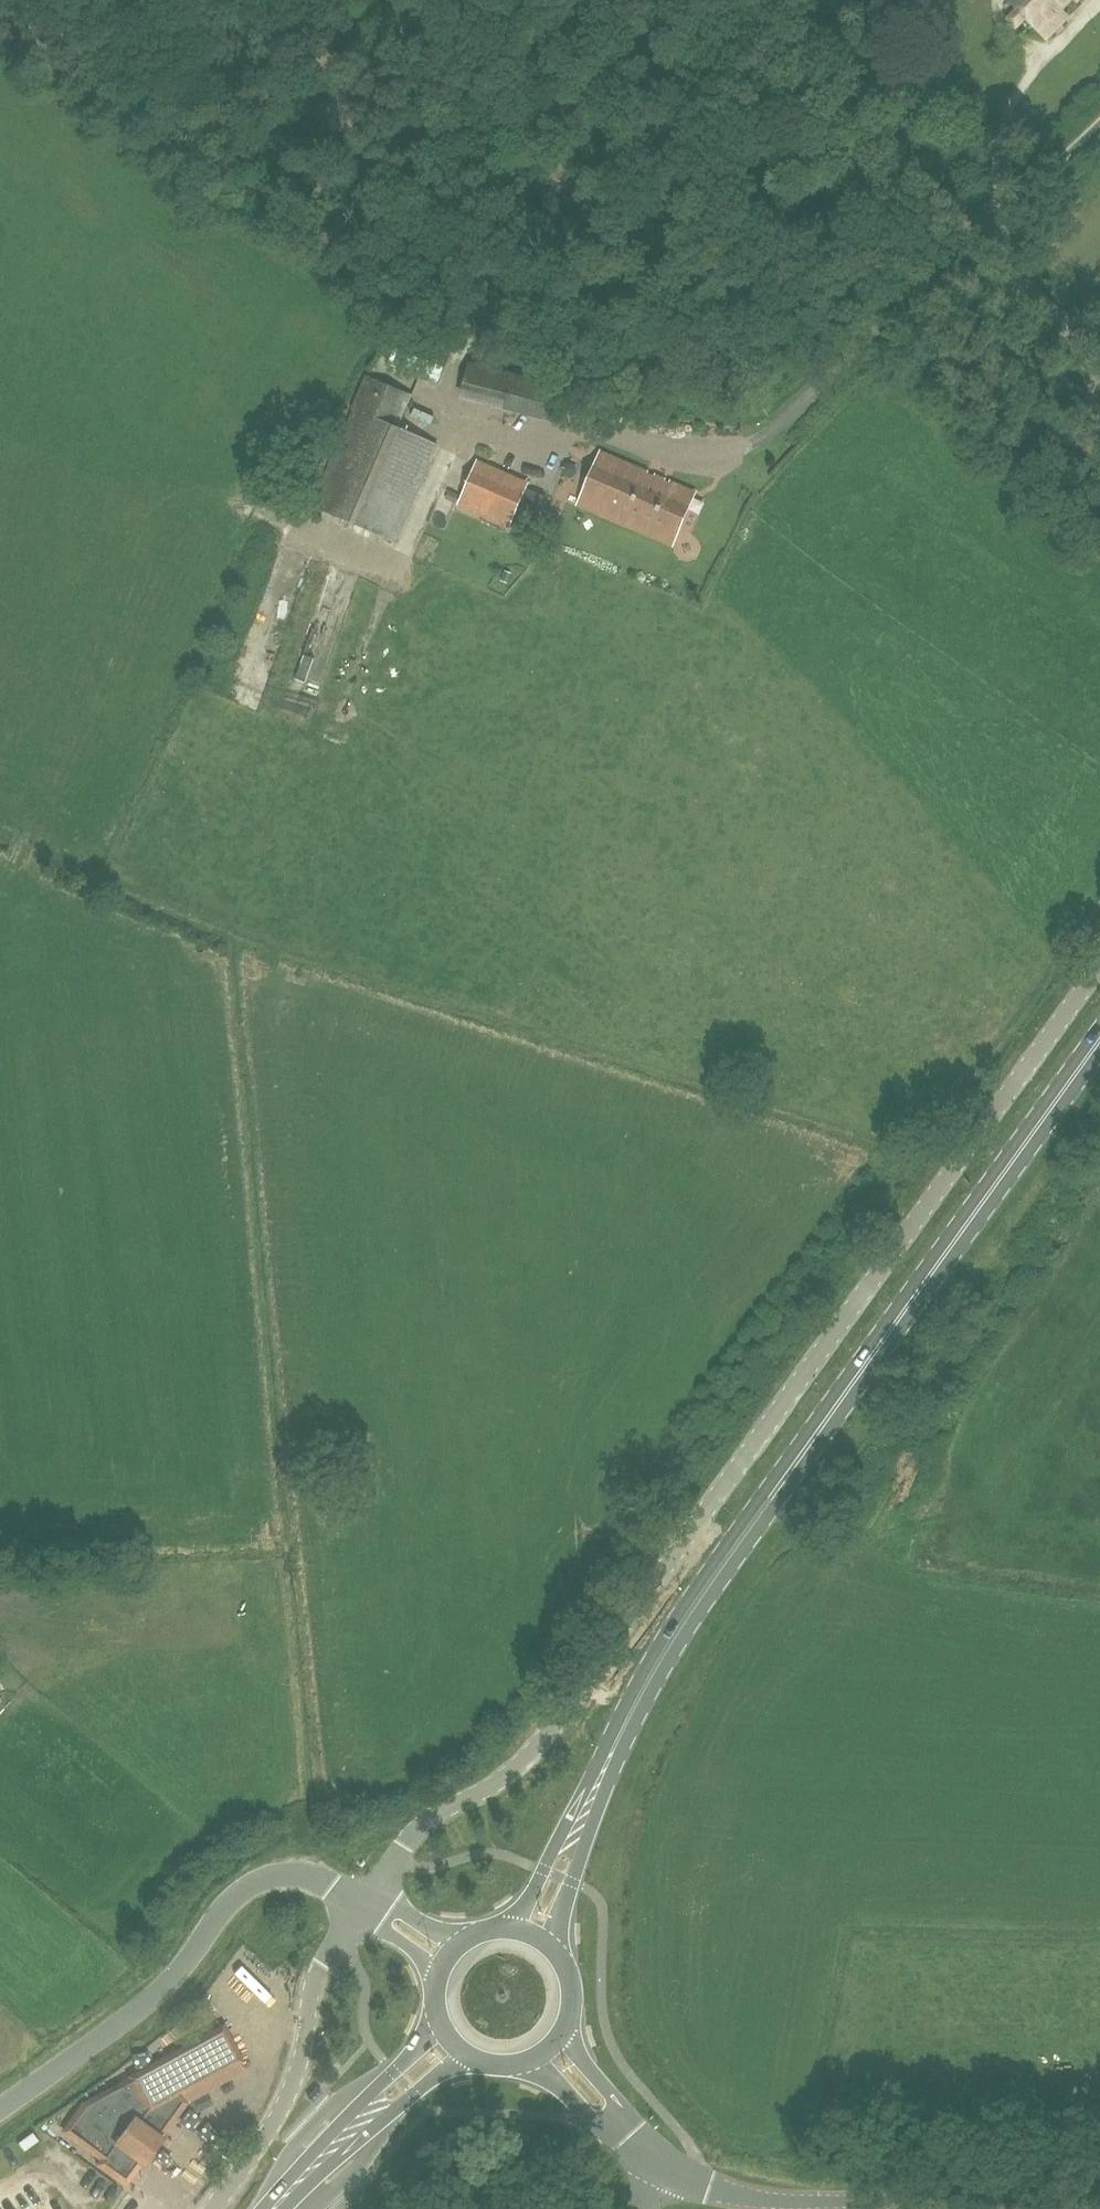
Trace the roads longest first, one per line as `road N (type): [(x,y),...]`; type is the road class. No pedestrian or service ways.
road 1 (unclassified): [(563,1712),(1099,965)]
road 2 (primary): [(630,1711),(720,1565),(1099,1037)]
road 3 (track): [(1099,359),(738,0)]
road 4 (tertiary): [(0,2110),(155,1998),(212,1921),(249,1888),(292,1875),(362,1904)]
road 5 (unclassified): [(213,2208),(284,2106),(303,2052),(311,1985),(362,1904)]
road 6 (unclassified): [(362,1904),(424,1821),(521,1765),(563,1712)]
road 7 (primary): [(436,2020),(262,2208)]
road 8 (primary): [(547,1949),(630,1711)]
road 9 (primary): [(630,1711),(511,1931)]
road 10 (tertiary): [(910,2208),(749,2198),(671,2179)]
road 11 (primary): [(284,2208),(384,2118),(466,2057)]

